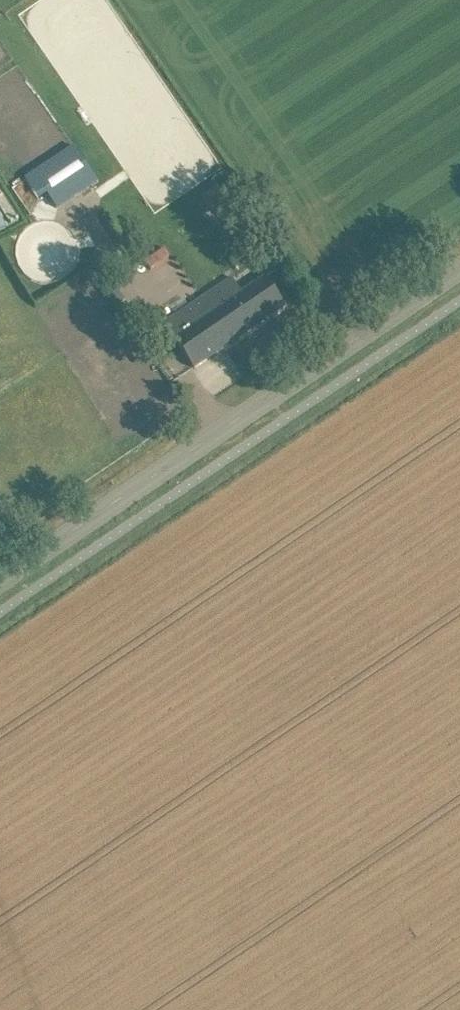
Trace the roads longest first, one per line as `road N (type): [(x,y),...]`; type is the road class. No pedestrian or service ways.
road 1 (tertiary): [(459,268),(0,580)]

